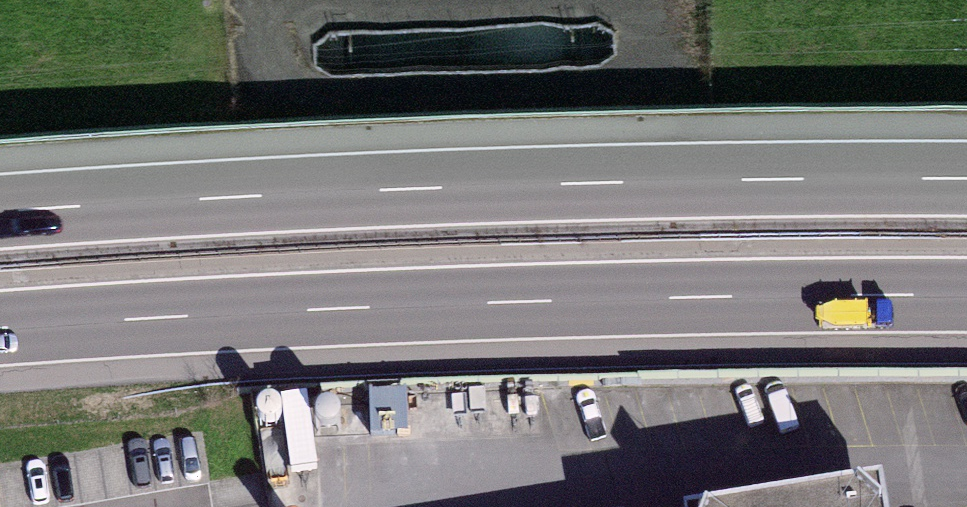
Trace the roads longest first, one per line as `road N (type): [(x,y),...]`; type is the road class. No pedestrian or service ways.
road 1 (motorway): [(966,177),(478,184),(0,210)]
road 2 (motorway): [(0,330),(534,303),(966,296)]

